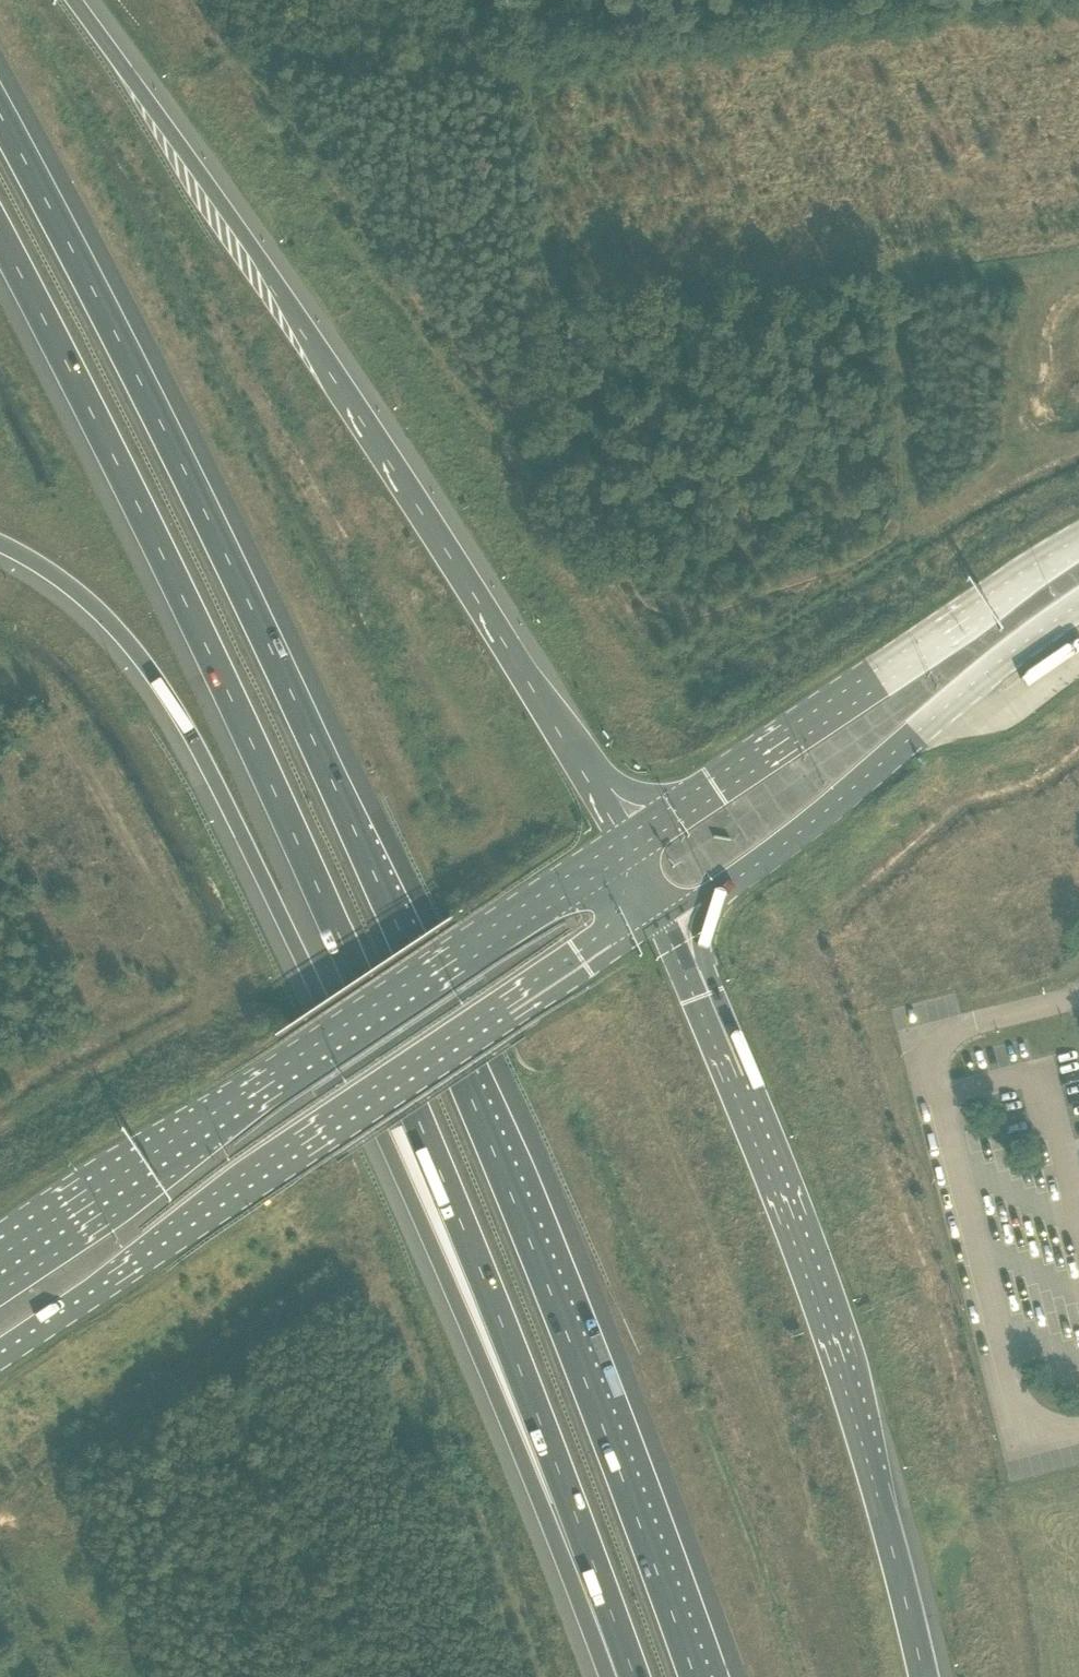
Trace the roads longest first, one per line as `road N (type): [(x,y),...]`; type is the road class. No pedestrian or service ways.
road 1 (motorway): [(693,1676),(524,1217),(354,828),(0,101)]
road 2 (motorway): [(0,231),(292,829),(426,1146),(630,1676)]
road 3 (motorway): [(0,547),(107,623),(174,707),(288,930),(499,1402),(609,1676)]
road 4 (track): [(489,0),(489,36),(544,112),(555,207),(557,256),(540,336),(533,454),(624,547),(648,606),(871,523),(859,311)]
road 5 (motorway): [(627,847),(359,404),(74,0)]
road 6 (motorway): [(923,1676),(837,1355),(661,914)]
road 7 (primary): [(0,1355),(579,958),(661,914)]
road 8 (primary): [(627,847),(0,1260)]
road 9 (track): [(533,454),(209,0)]
road 10 (tertiary): [(1078,543),(627,847)]
road 11 (tertiary): [(661,914),(721,890),(763,859),(1078,608)]
road 12 (track): [(859,311),(540,336)]

